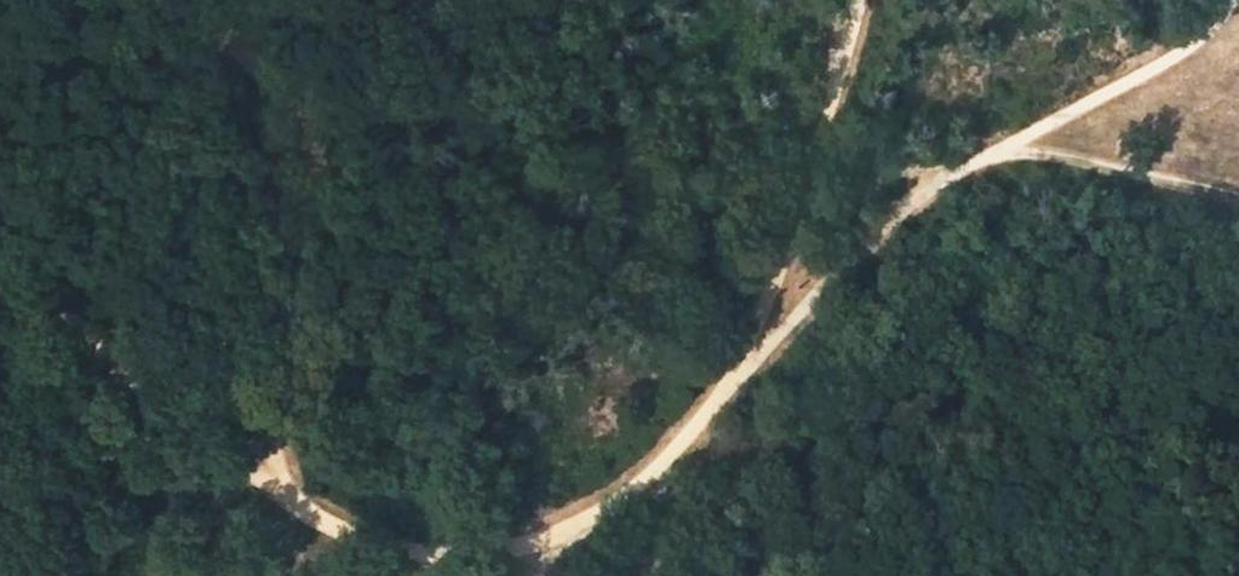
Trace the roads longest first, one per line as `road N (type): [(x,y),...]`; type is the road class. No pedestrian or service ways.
road 1 (track): [(0,292),(108,353),(278,494),(375,543),(484,556),(587,523),(671,454),(729,382)]
road 2 (track): [(1233,0),(1185,50),(910,201),(729,382)]
road 3 (track): [(278,494),(276,432),(310,239),(315,162),(296,112),(198,17),(163,0)]
road 4 (track): [(1238,200),(1034,155),(896,174),(851,166),(821,140)]
road 5 (track): [(729,382),(765,314),(859,0)]
road 6 (track): [(108,353),(207,341),(296,302)]

